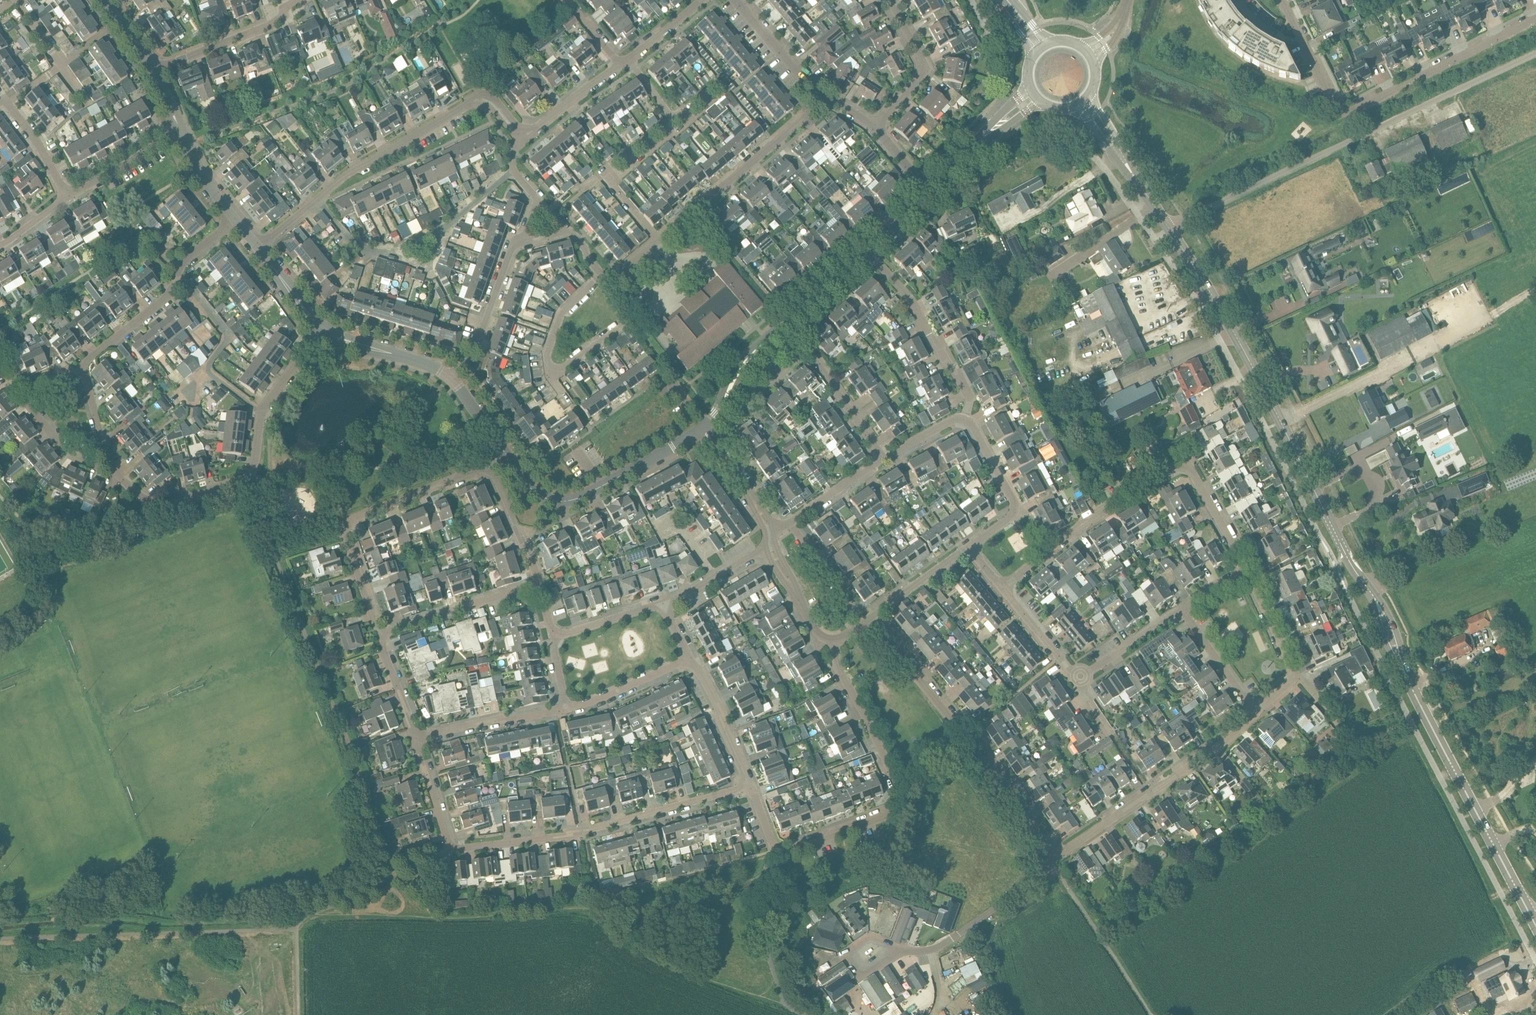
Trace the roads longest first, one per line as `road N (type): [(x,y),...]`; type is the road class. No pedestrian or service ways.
road 1 (residential): [(750,787),(583,833),(458,849),(443,834),(413,738)]
road 2 (secondary): [(1374,596),(1246,353),(1170,229)]
road 3 (unclassified): [(1170,229),(1535,51)]
road 4 (residential): [(1282,0),(1342,118),(1535,20)]
road 5 (residential): [(566,231),(613,274),(827,96)]
road 6 (residential): [(1004,589),(1086,521),(1177,467),(1199,480),(1238,543),(1238,569)]
road 7 (residential): [(317,324),(260,411),(246,480),(158,501),(139,496),(105,463)]
road 8 (residential): [(1052,853),(869,618)]
road 9 (secondary): [(1535,927),(1405,671)]
road 10 (residential): [(382,634),(343,528),(353,518),(487,471)]
road 11 (residential): [(1257,712),(1151,793),(1052,853)]
road 12 (residential): [(318,199),(472,101),(493,106),(517,142)]
road 13 (residential): [(703,428),(562,501),(531,488),(502,448)]
road 14 (residential): [(80,367),(184,284),(175,269),(235,219)]
road 15 (residential): [(1051,869),(934,951),(867,957)]
road 16 (residential): [(903,804),(786,853),(774,848),(750,787)]
road 17 (residential): [(965,419),(970,400),(935,336),(868,249)]
road 18 (residential): [(903,804),(838,671),(833,643)]
road 19 (residential): [(1238,569),(1295,675),(1257,712)]
road 20 (residential): [(153,70),(261,26),(299,0)]
road 21 (residential): [(969,547),(1015,506),(965,419)]
road 22 (residential): [(875,129),(928,69),(890,0)]
road 23 (residential): [(450,377),(475,349),(513,246),(523,241)]
road 24 (residential): [(382,634),(532,587)]
road 25 (residential): [(413,738),(565,709)]
road 26 (residential): [(450,377),(317,324)]
road 27 (residential): [(750,787),(692,663)]
road 28 (residential): [(883,459),(803,349)]
road 29 (residential): [(565,709),(614,699),(692,663)]
road 30 (residential): [(182,128),(70,203)]
road 31 (residential): [(827,96),(734,0)]
road 32 (residential): [(517,142),(622,64)]
road 33 (residential): [(1257,712),(1180,611)]
road 34 (residential): [(1075,682),(1180,611)]
road 35 (residential): [(532,587),(528,549),(487,471)]
road 36 (residential): [(70,203),(42,150),(2,100)]
road 37 (residential): [(861,623),(789,523)]
road 38 (residential): [(869,618),(969,547)]
road 39 (residential): [(868,249),(778,331)]

